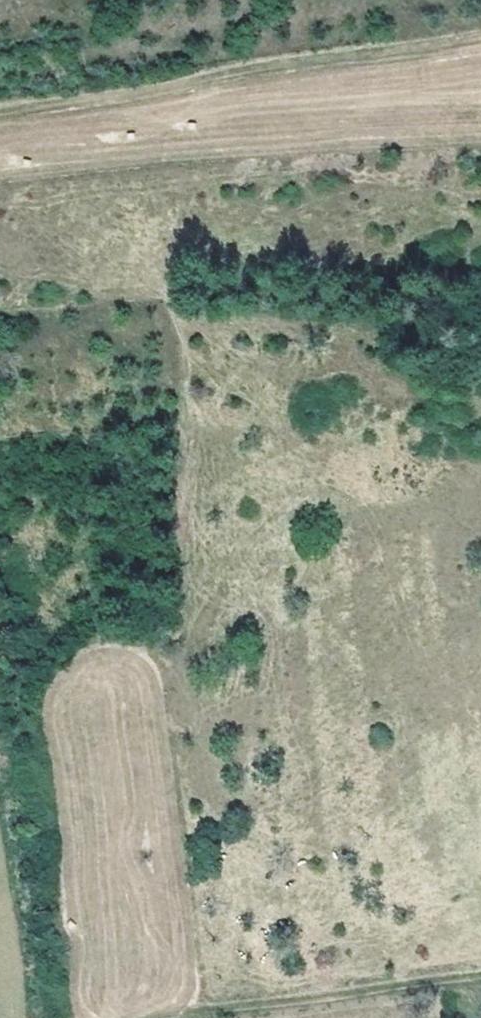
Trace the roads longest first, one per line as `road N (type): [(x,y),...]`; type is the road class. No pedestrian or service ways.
road 1 (track): [(0,121),(480,47)]
road 2 (track): [(162,1017),(480,974)]

